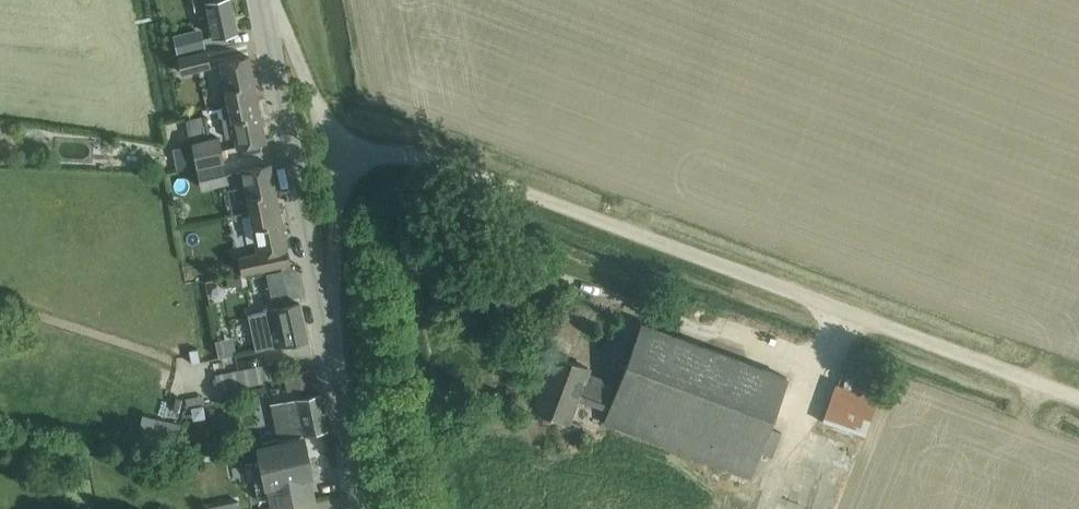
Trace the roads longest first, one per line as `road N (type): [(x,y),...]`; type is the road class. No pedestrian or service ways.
road 1 (unclassified): [(321,312),(335,255),(334,155),(270,0)]
road 2 (tertiary): [(321,312),(256,0)]
road 3 (tertiary): [(360,508),(321,312)]

